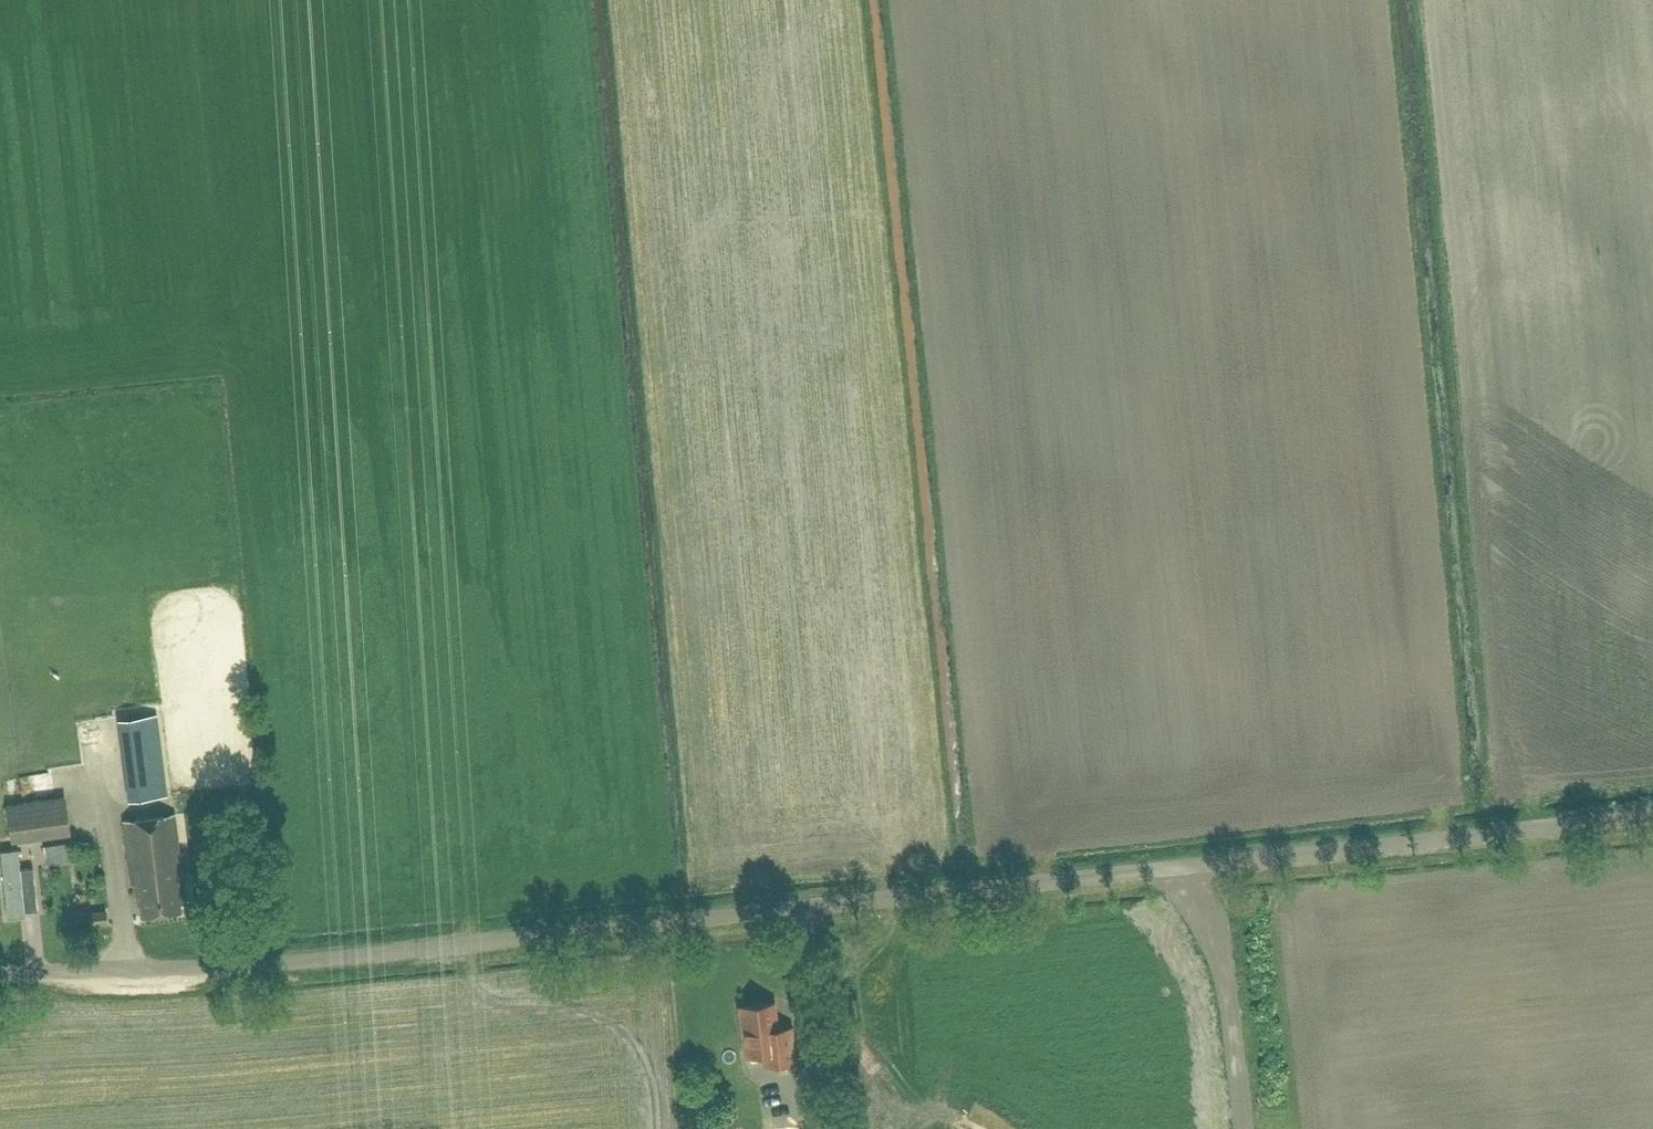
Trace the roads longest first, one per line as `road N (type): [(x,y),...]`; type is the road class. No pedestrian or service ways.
road 1 (unclassified): [(0,972),(280,959),(1652,812)]

